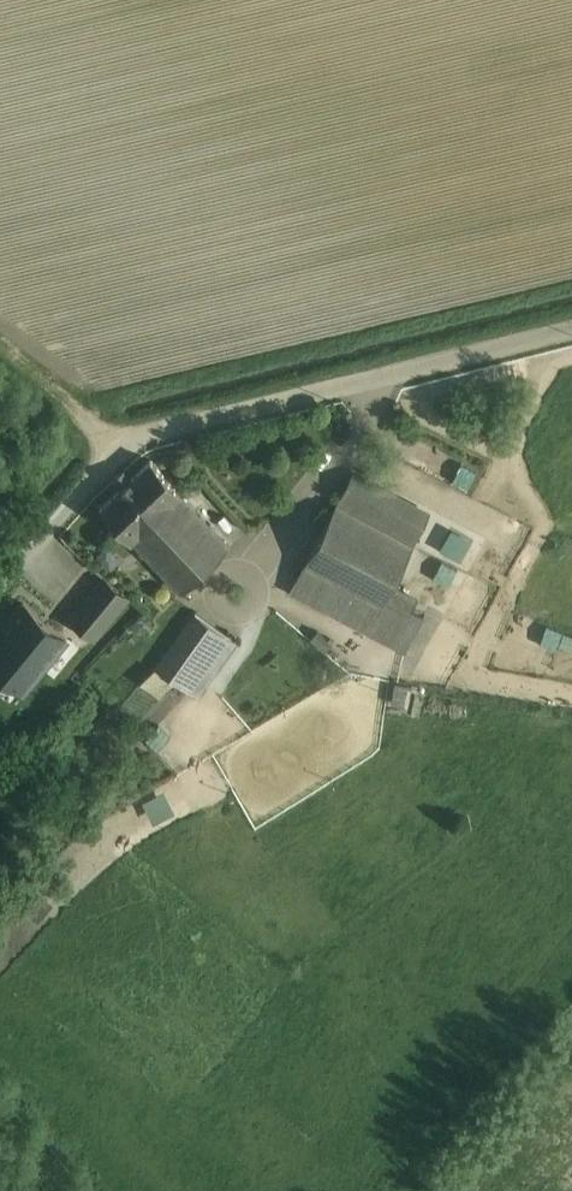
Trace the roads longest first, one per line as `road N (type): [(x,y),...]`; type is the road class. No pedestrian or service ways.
road 1 (unclassified): [(571,327),(143,433),(118,450)]
road 2 (track): [(0,580),(118,450),(0,355)]

